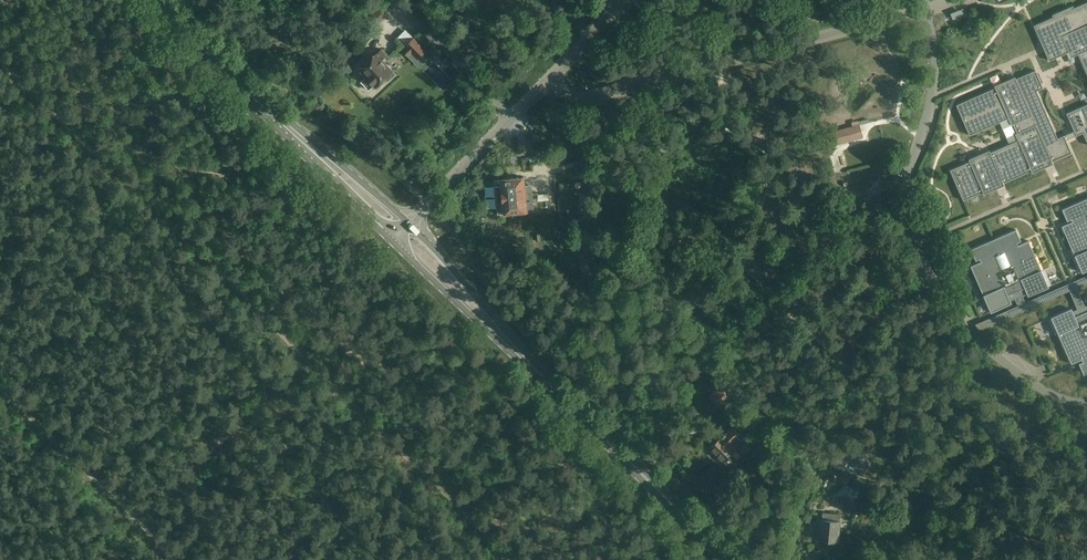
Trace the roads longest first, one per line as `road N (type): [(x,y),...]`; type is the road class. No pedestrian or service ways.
road 1 (track): [(506,559),(0,57)]
road 2 (residential): [(925,11),(936,67),(903,183),(903,217),(934,282),(980,343),(1055,396),(1086,403)]
road 3 (primary): [(730,559),(397,236)]
road 4 (residential): [(547,82),(588,96),(891,19)]
road 5 (primary): [(397,236),(156,0)]
road 6 (residential): [(512,117),(385,0)]
road 7 (unclassified): [(397,236),(512,117)]

